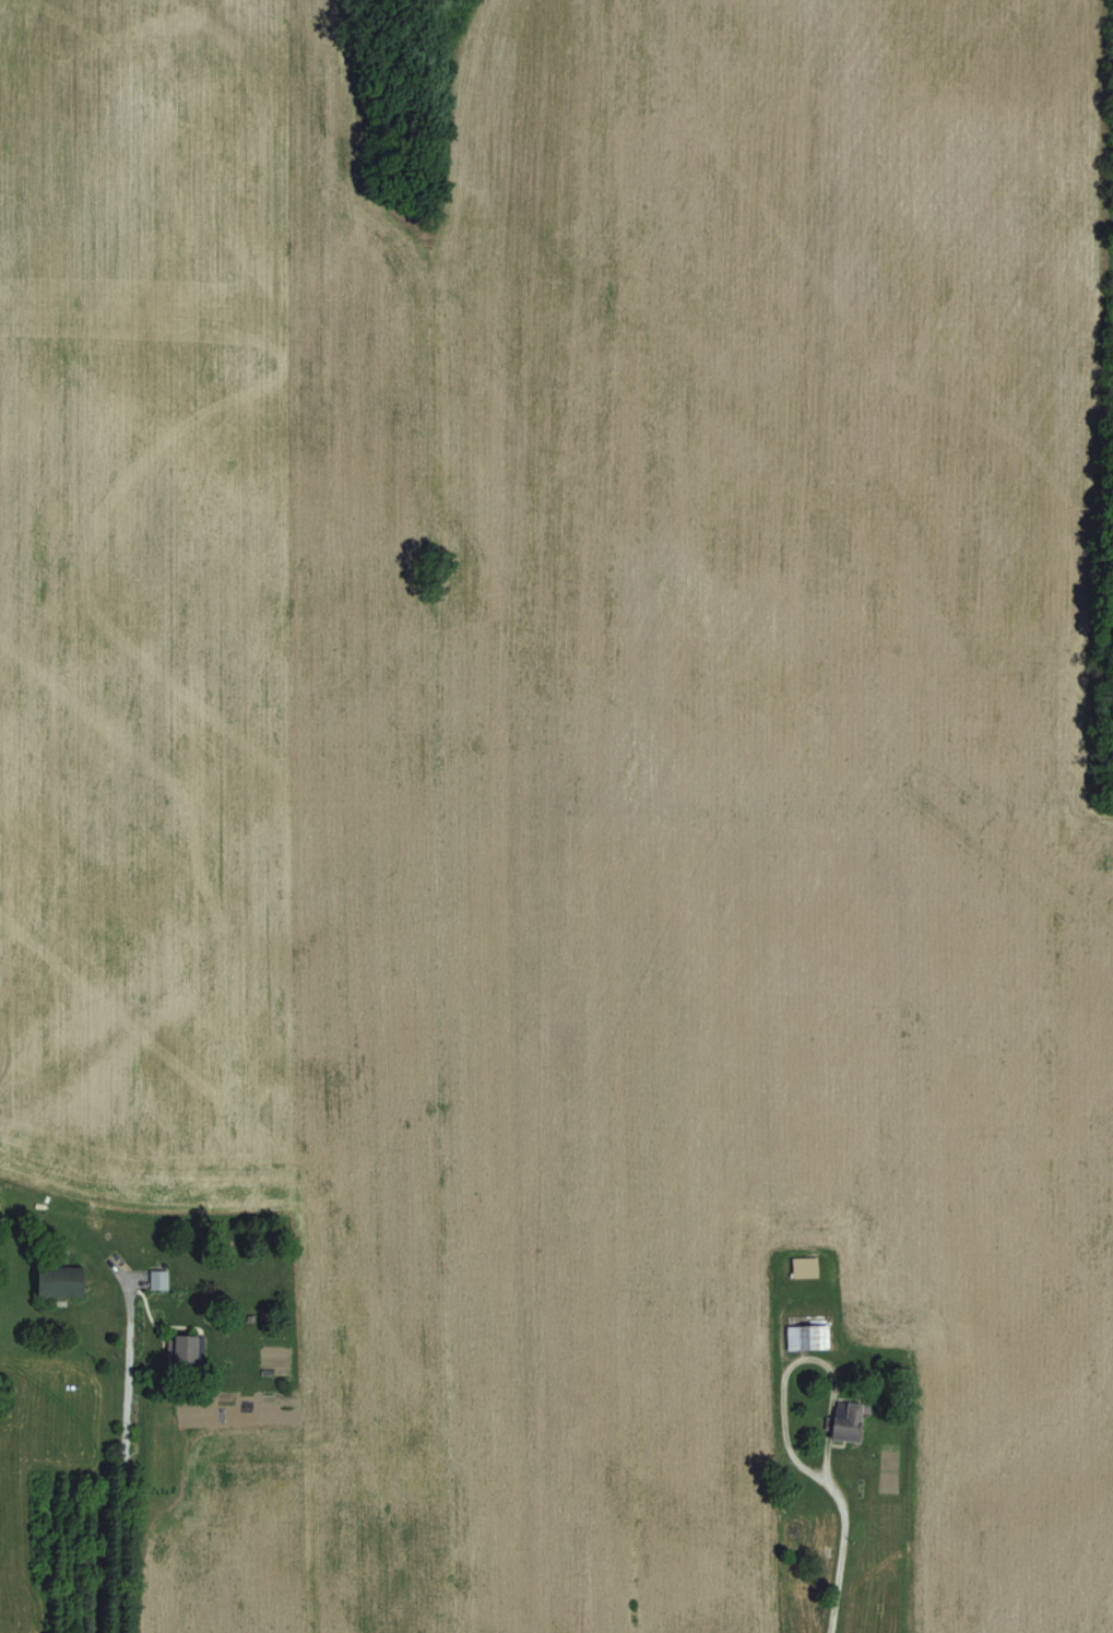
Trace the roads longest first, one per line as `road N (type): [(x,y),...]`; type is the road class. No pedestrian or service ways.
road 1 (residential): [(119,1632),(137,1291)]
road 2 (residential): [(839,1387),(828,1476),(812,1475),(789,1440),(788,1376),(805,1364),(831,1366),(839,1387)]
road 3 (residential): [(835,1632),(848,1522),(828,1476)]

